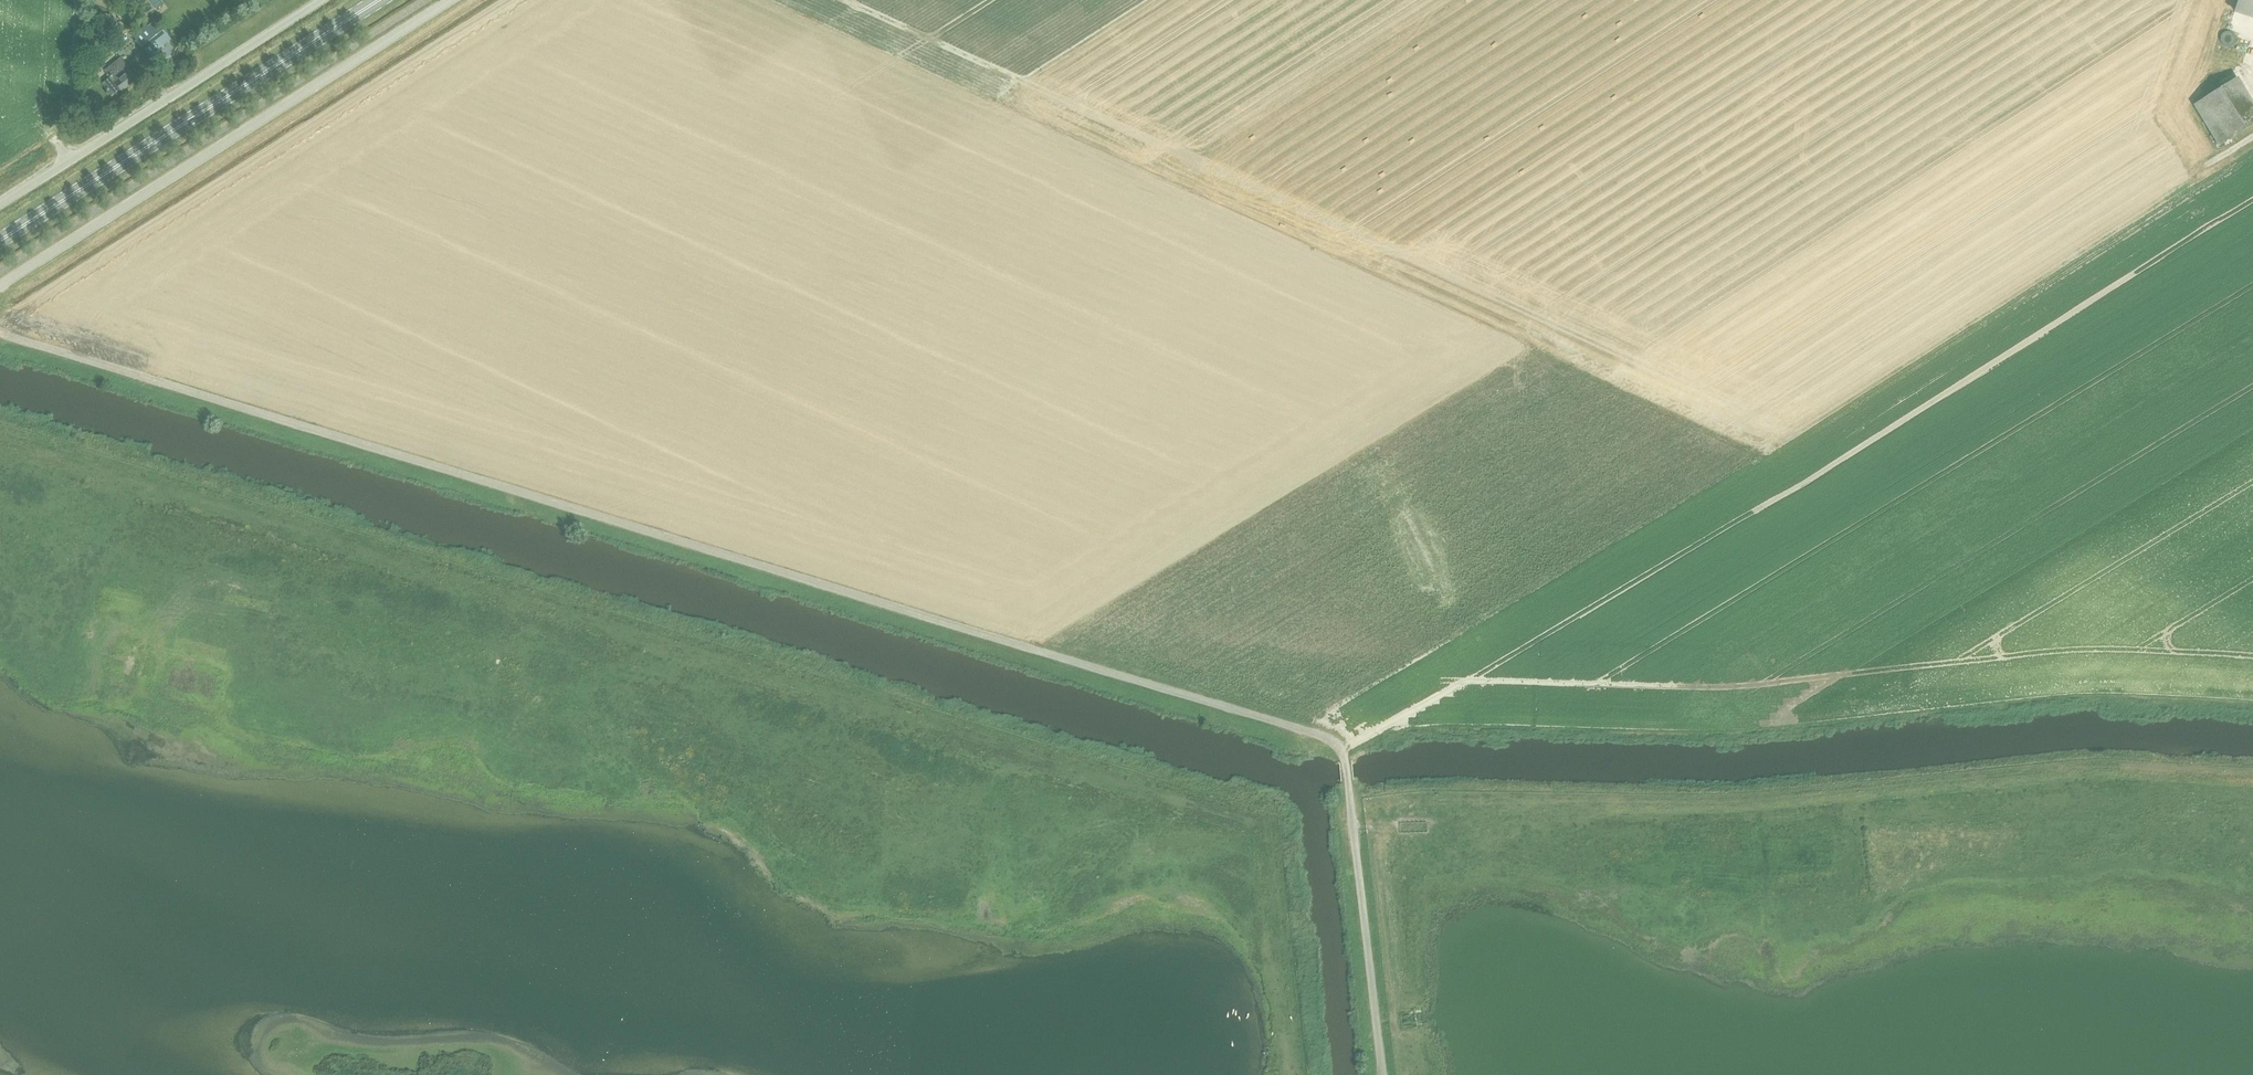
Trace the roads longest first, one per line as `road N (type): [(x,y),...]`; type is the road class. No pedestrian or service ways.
road 1 (unclassified): [(0,331),(1335,743),(1346,762),(1383,1074)]
road 2 (unclassified): [(0,285),(450,0)]
road 3 (primary): [(0,241),(381,0)]
road 4 (unclassified): [(0,204),(322,0)]

